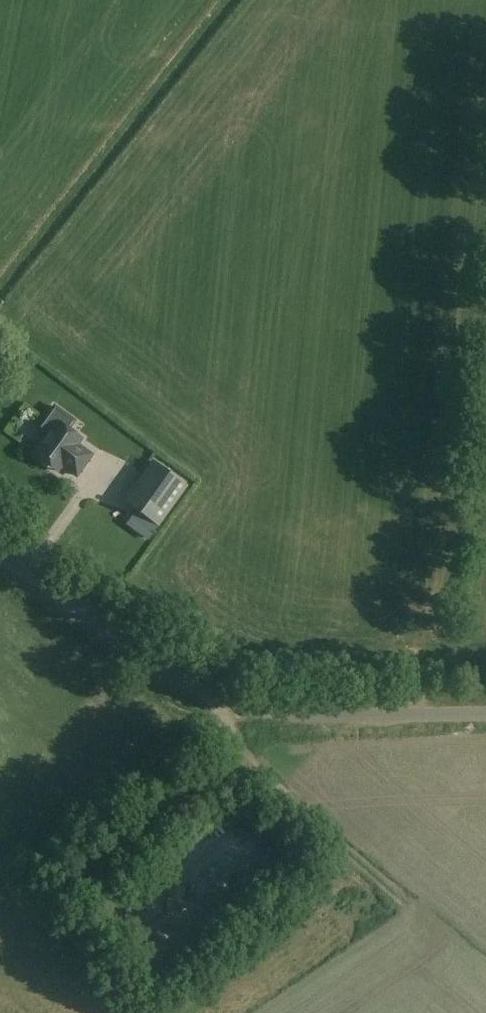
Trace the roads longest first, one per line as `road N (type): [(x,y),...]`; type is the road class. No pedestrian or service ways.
road 1 (unclassified): [(0,550),(181,678),(236,706),(310,715),(485,714)]

